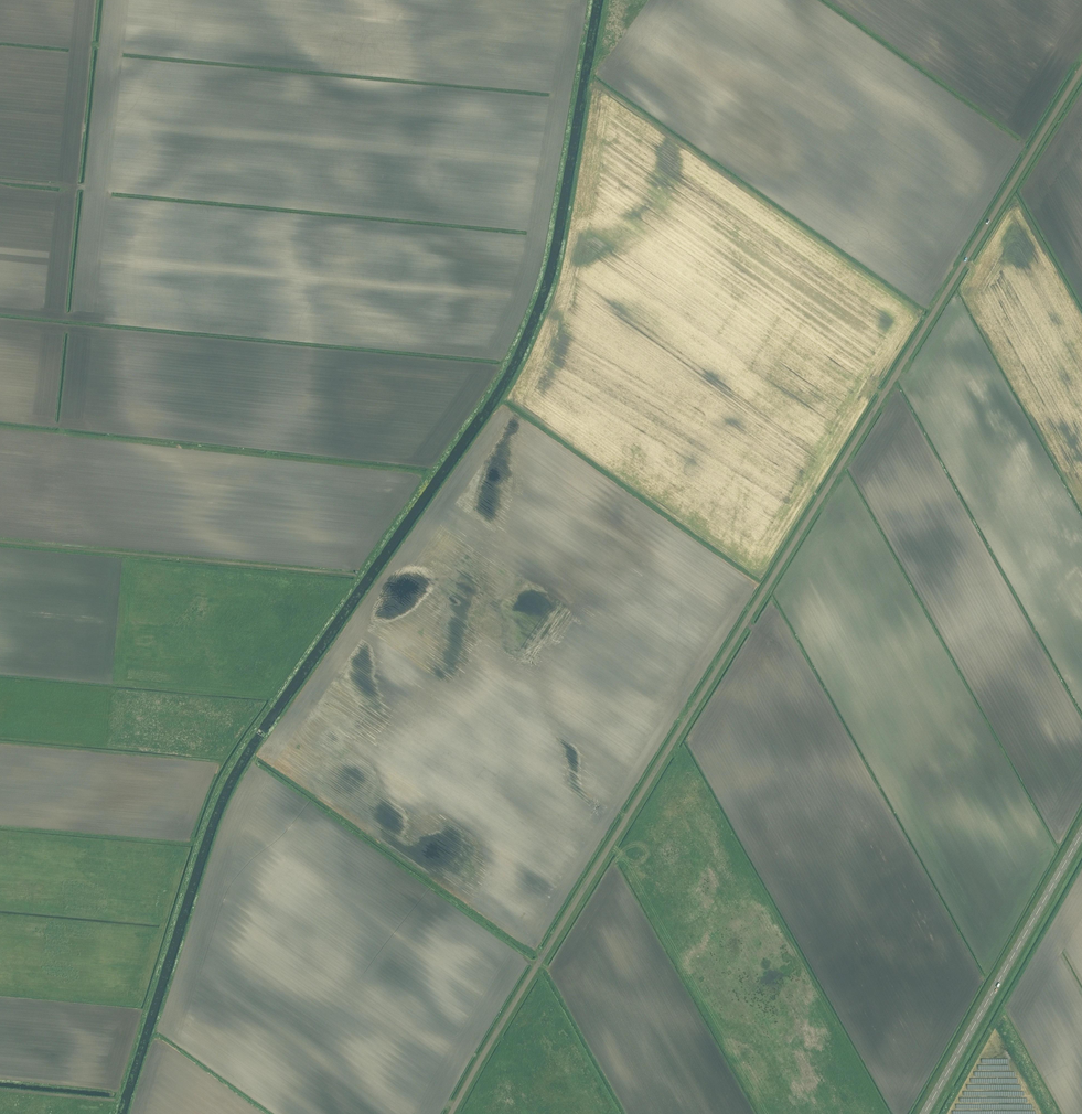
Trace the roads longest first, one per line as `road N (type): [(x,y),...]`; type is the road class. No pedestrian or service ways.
road 1 (track): [(590,0),(546,256),(524,325),(489,392),(219,787),(114,1113)]
road 2 (unclassified): [(450,1113),(1081,68)]
road 3 (track): [(0,543),(361,576)]
road 4 (primary): [(924,1113),(1081,834)]

